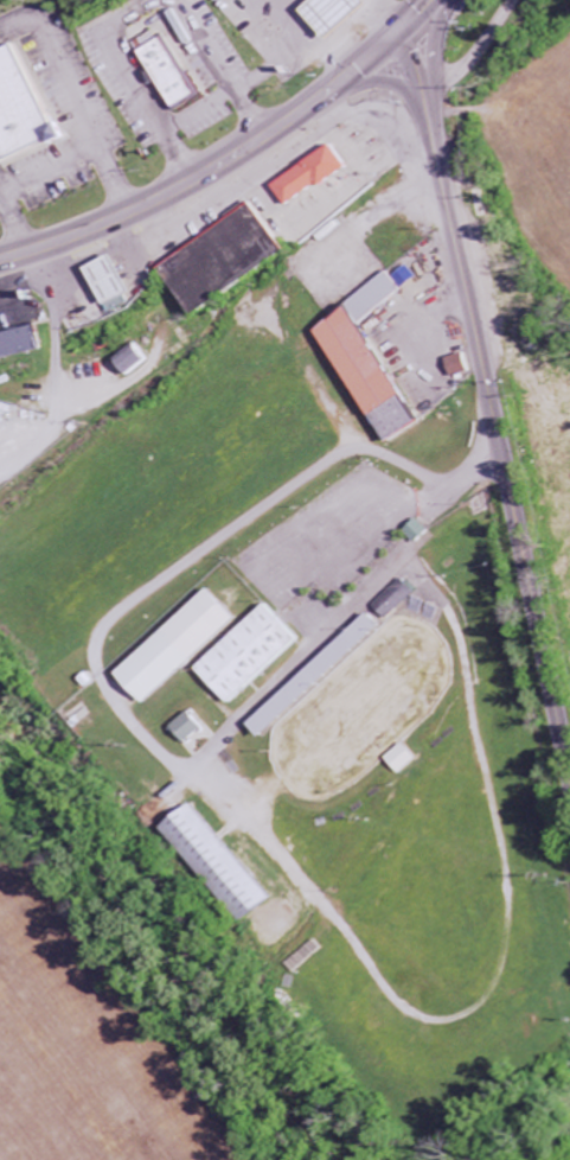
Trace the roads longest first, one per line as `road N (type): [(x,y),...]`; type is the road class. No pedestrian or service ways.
road 1 (secondary): [(435,149),(569,788)]
road 2 (primary): [(315,104),(174,197),(0,266)]
road 3 (secondary): [(435,149),(434,76),(453,0)]
road 4 (secondary): [(435,149),(411,21)]

